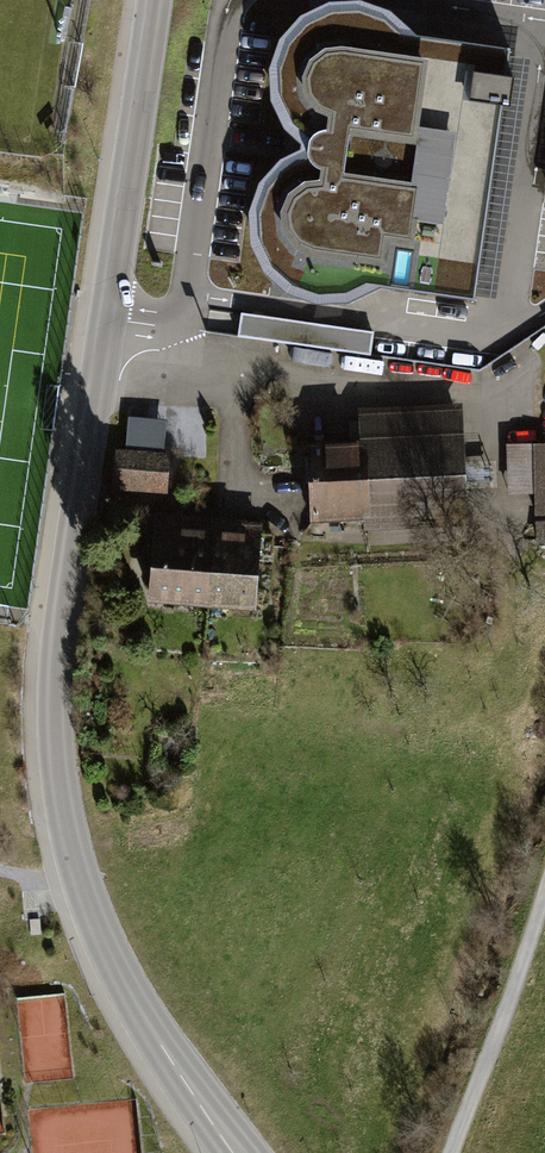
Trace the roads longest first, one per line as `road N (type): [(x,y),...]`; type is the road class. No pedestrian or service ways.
road 1 (tertiary): [(155,0),(59,635),(56,765),(80,879),(116,968),(239,1152)]
road 2 (track): [(544,894),(453,1152)]

